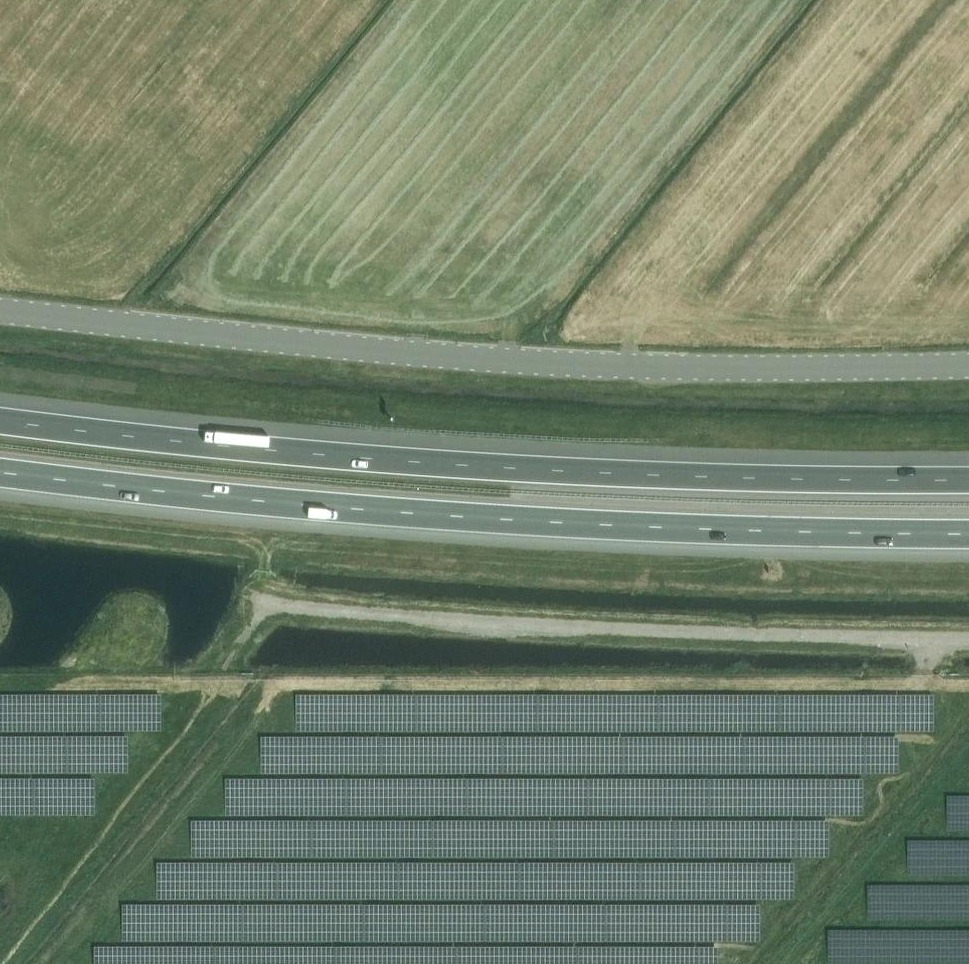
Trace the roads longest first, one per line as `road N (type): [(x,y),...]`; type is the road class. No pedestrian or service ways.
road 1 (unclassified): [(968,366),(569,363),(0,310)]
road 2 (motorway): [(0,473),(423,514),(968,534)]
road 3 (motorway): [(968,480),(539,471),(0,422)]
road 4 (unclassified): [(968,638),(846,641),(274,610)]

